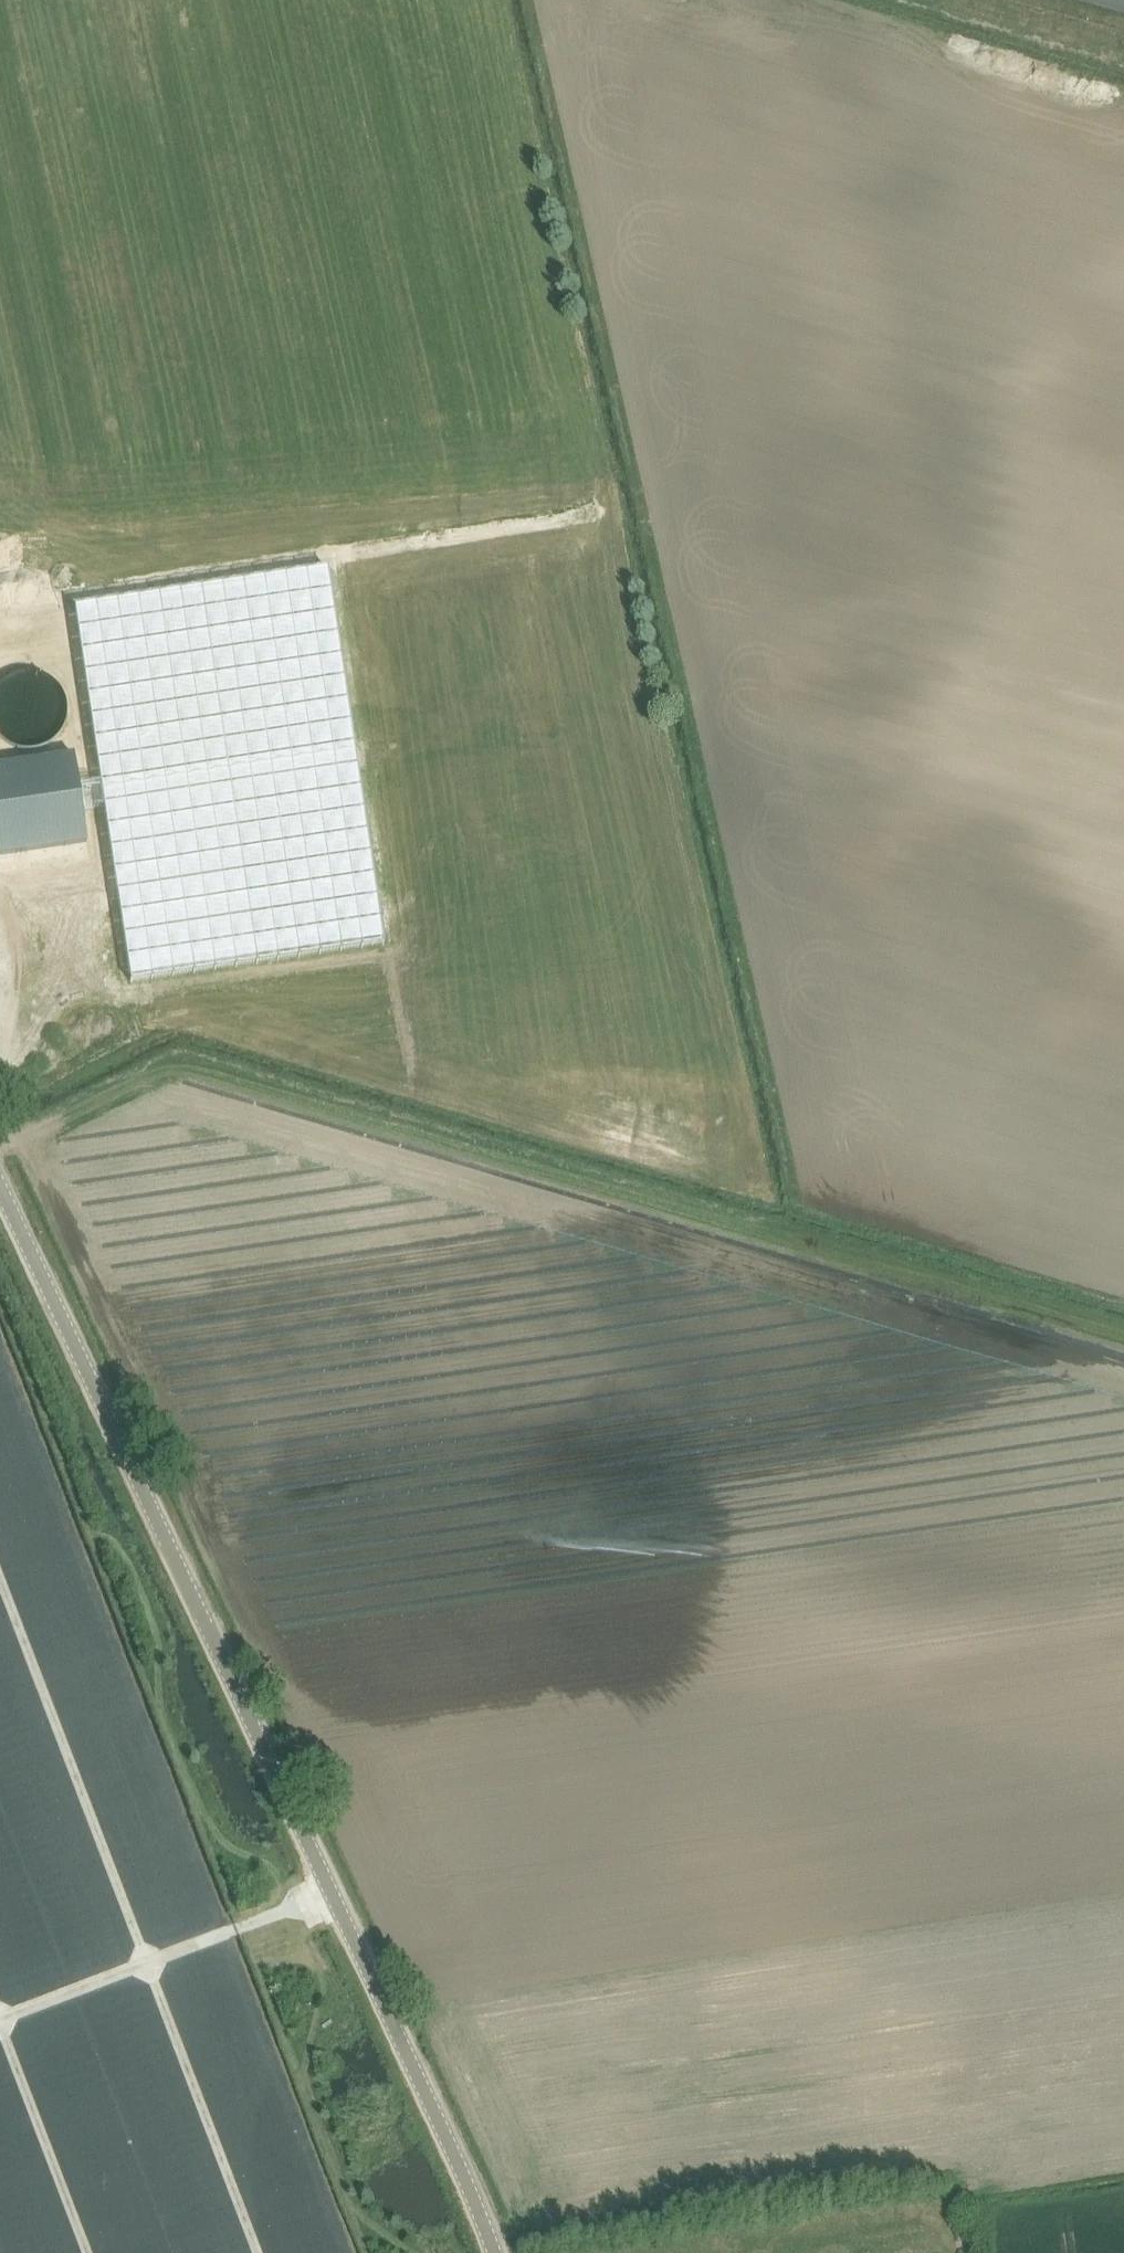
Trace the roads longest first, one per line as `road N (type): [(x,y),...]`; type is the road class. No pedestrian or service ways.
road 1 (tertiary): [(494,2252),(0,1185)]

